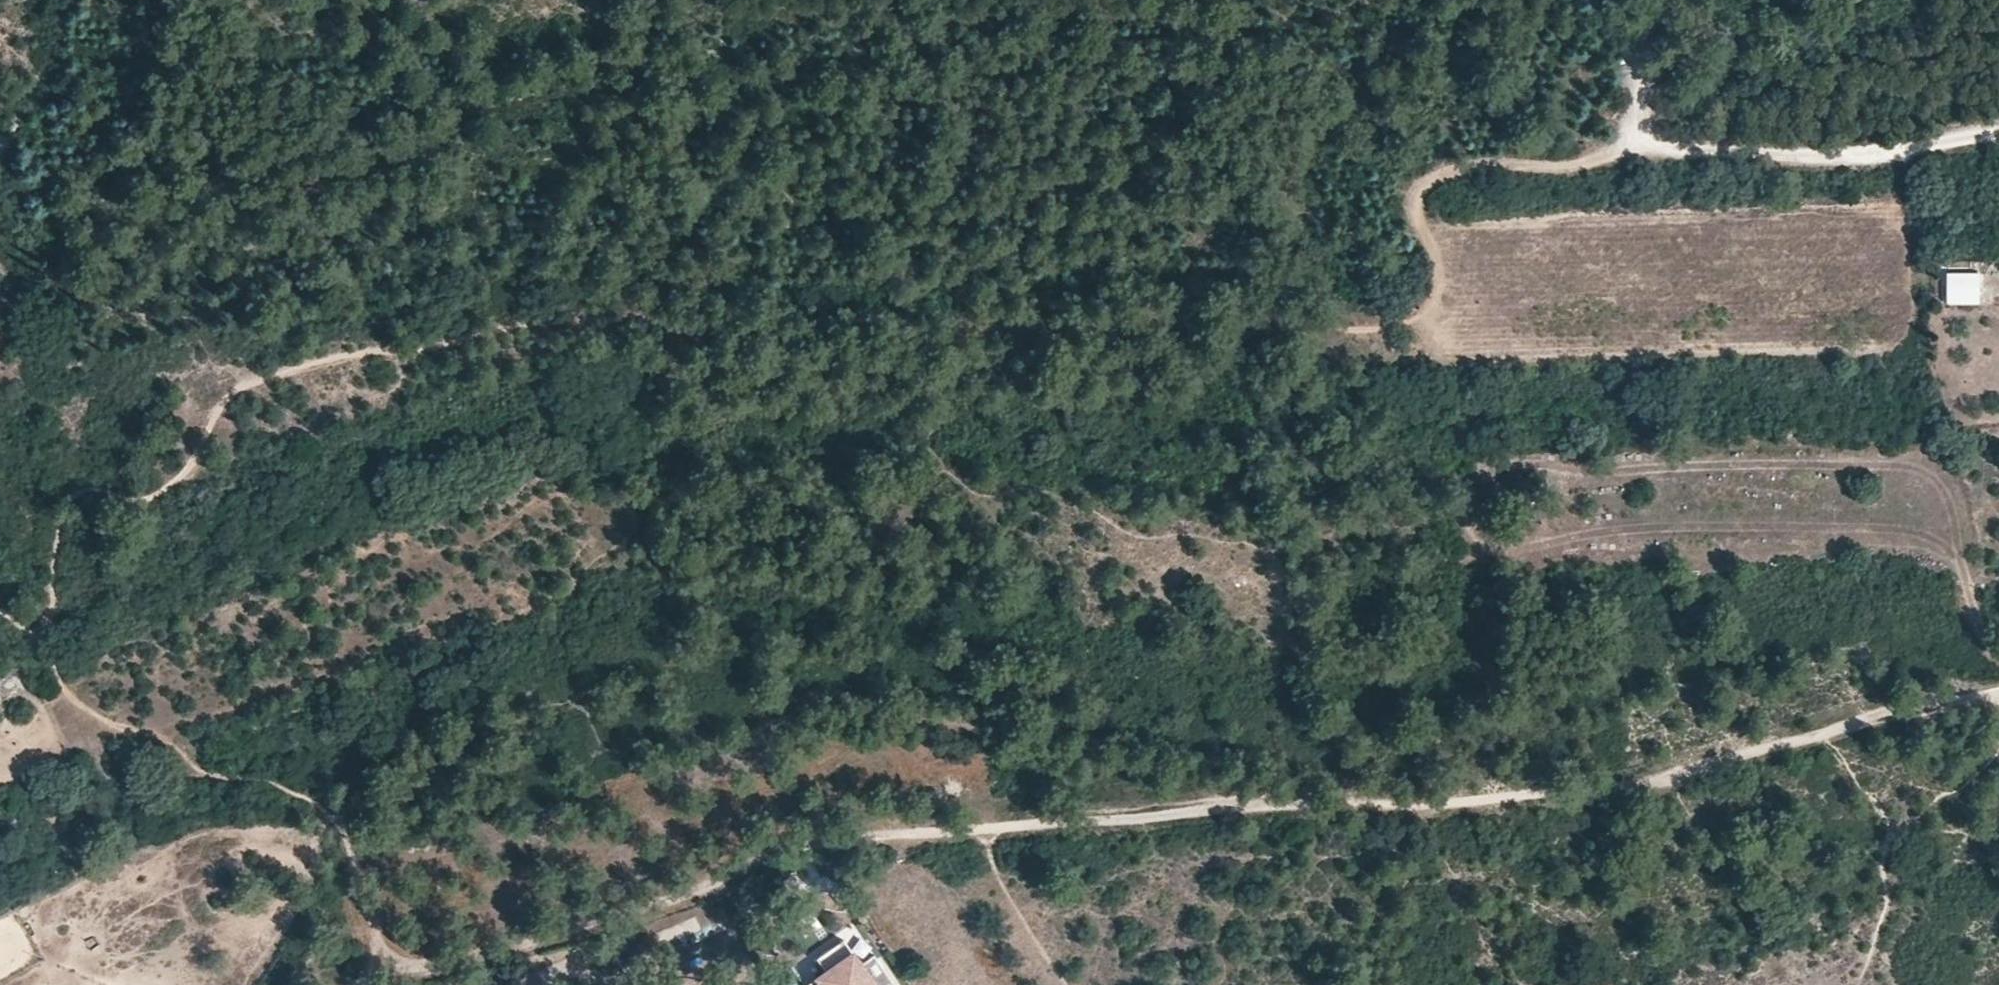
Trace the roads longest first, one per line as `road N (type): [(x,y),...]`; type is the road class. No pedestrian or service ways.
road 1 (track): [(353,984),(382,957),(426,970),(715,884),(781,846),(809,840),(1289,808),(1452,809),(1656,783),(1909,711),(1998,698)]
road 2 (track): [(1649,146),(1894,154),(1998,128)]

